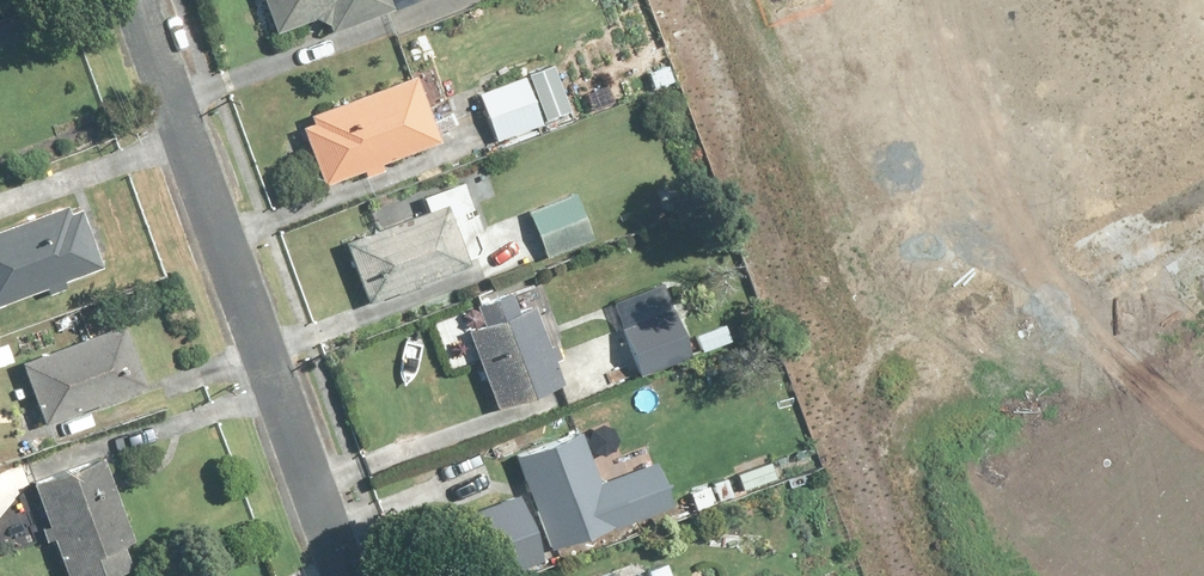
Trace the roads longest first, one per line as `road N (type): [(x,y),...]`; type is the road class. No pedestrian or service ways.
road 1 (residential): [(133,0),(344,575)]

